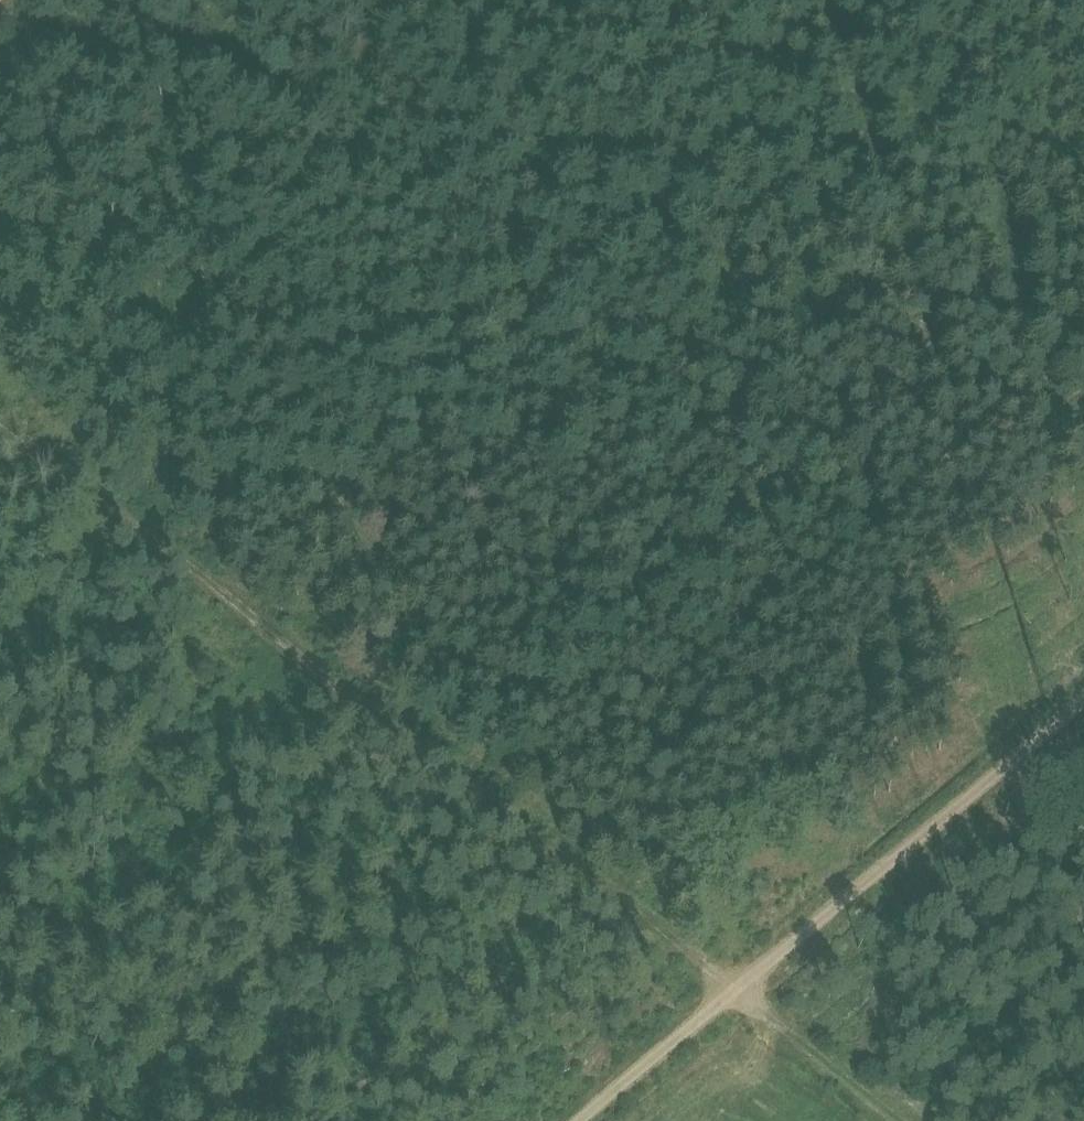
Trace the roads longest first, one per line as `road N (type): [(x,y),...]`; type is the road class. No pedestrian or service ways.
road 1 (track): [(0,420),(902,1120)]
road 2 (track): [(1083,707),(585,1120)]

